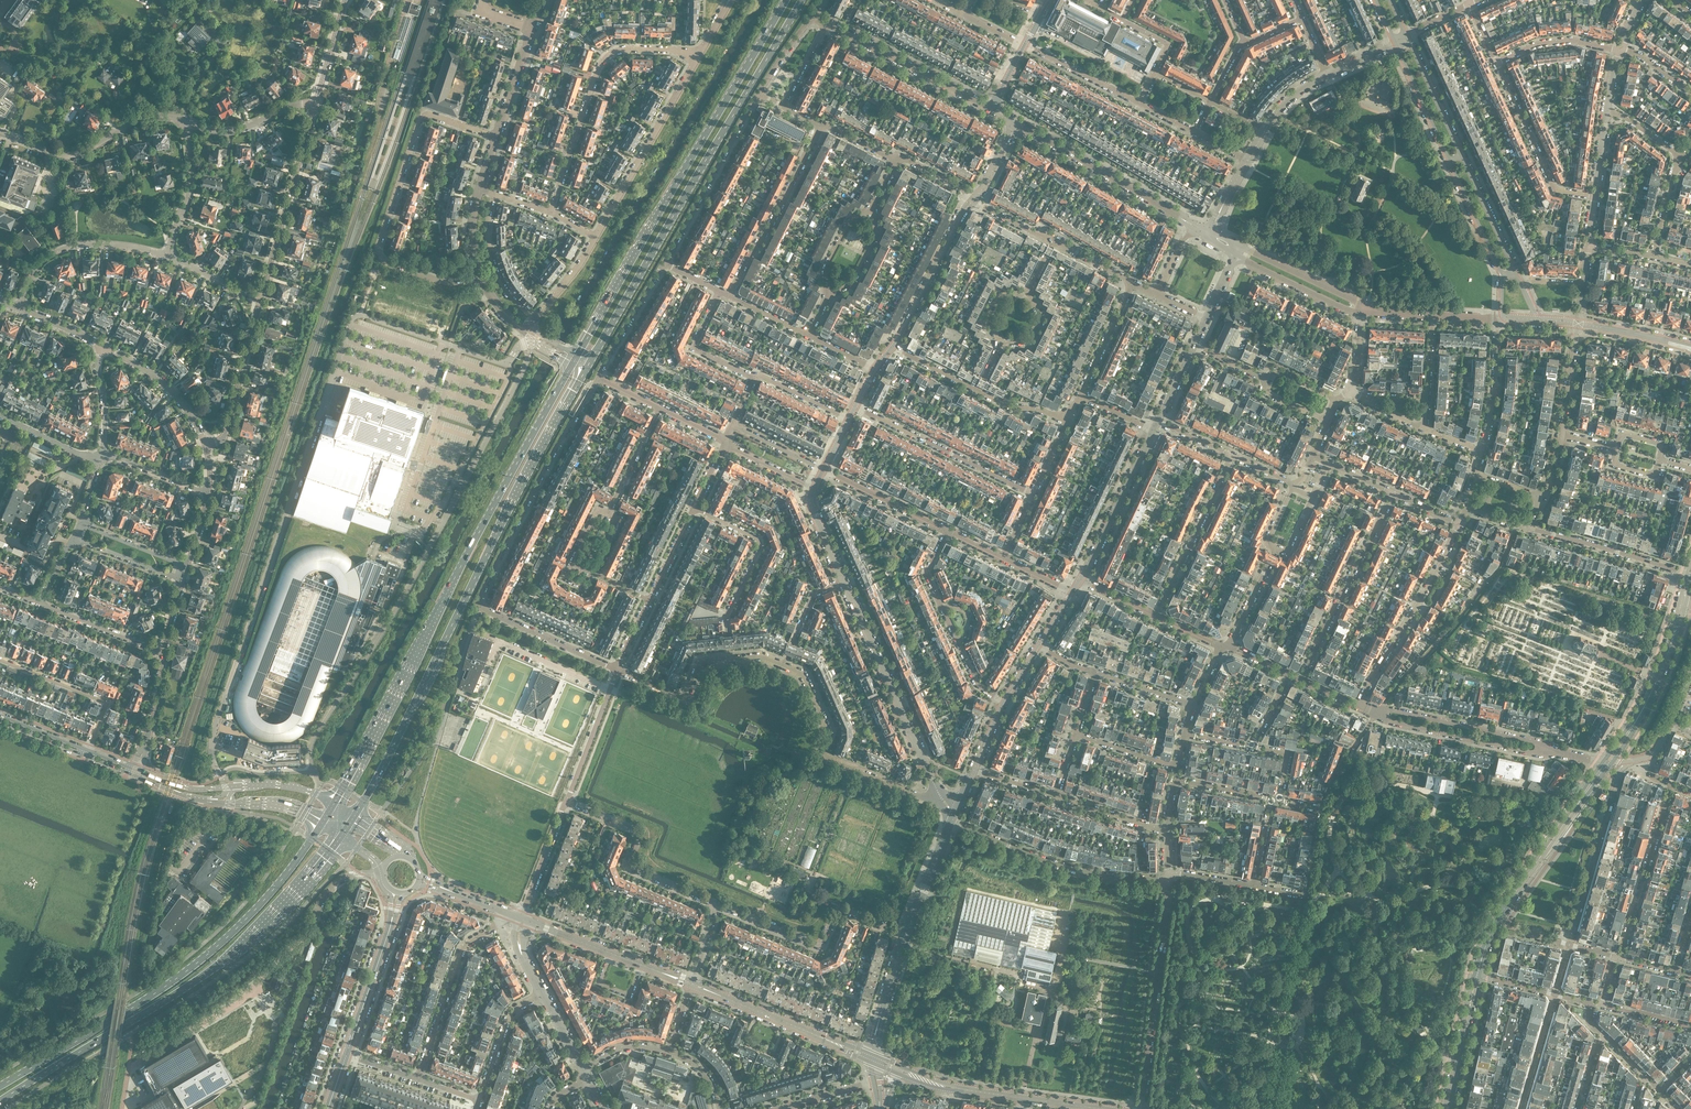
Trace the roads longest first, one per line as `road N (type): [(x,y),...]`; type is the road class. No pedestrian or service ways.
road 1 (primary): [(354,818),(588,365)]
road 2 (primary): [(573,363),(334,805)]
road 3 (primary): [(0,1101),(230,956),(283,908),(341,839)]
road 4 (primary): [(588,365),(801,0)]
road 5 (primary): [(322,825),(264,900),(193,966),(0,1086)]
road 6 (primary): [(785,0),(577,356)]
road 7 (residential): [(617,669),(480,607),(598,377)]
road 8 (residential): [(496,136),(424,114),(377,251),(382,261),(448,283),(481,278)]
road 9 (residential): [(550,211),(604,60),(623,49),(700,53)]
road 10 (residential): [(938,792),(916,794),(820,754),(828,732),(803,672),(783,663)]
road 11 (residential): [(1140,1108),(1169,876)]
road 12 (tertiary): [(843,581),(938,792)]
road 13 (residential): [(909,936),(837,907),(817,944),(714,903)]
road 14 (residential): [(1169,876),(1079,871),(951,822)]
road 15 (residential): [(700,53),(595,238)]
road 16 (track): [(604,815),(583,864),(594,896),(707,945)]
road 17 (residential): [(1459,525),(1358,706)]
road 18 (residential): [(1197,227),(1018,124)]
road 19 (residential): [(1301,679),(1393,495)]
road 20 (residential): [(190,122),(147,117),(72,156),(0,132)]
road 21 (residential): [(694,508),(760,537),(762,547),(726,617),(730,659)]
road 22 (residential): [(521,918),(463,949),(418,1078)]
road 23 (residential): [(260,298),(316,104)]
road 24 (residential): [(714,903),(638,870),(630,859),(634,827),(567,800)]
road 25 (tertiary): [(334,805),(300,789),(194,790),(142,772)]
road 26 (residential): [(856,406),(1032,494)]
road 27 (residential): [(665,264),(760,94)]
road 28 (residential): [(1569,945),(1628,761)]
road 29 (residential): [(730,296),(820,126)]
road 30 (tertiary): [(140,778),(196,799),(289,808),(322,825)]
road 31 (residential): [(991,109),(827,23)]
road 32 (secondary): [(692,984),(521,918)]
road 33 (residential): [(1377,712),(1387,721),(1552,752)]
road 34 (residential): [(1552,752),(1536,741),(1377,712)]
road 35 (residential): [(1621,957),(1671,784)]
road 36 (residential): [(1595,195),(1554,188),(1496,63)]
road 37 (residential): [(19,307),(34,276),(63,248),(102,244),(166,255)]
road 38 (residential): [(1157,616),(1229,454)]
road 39 (secondary): [(347,1054),(399,893)]
road 40 (residential): [(1688,572),(1526,527)]
road 41 (tertiary): [(891,347),(974,201)]
road 42 (residential): [(87,751),(106,701),(0,658)]
road 43 (tertiary): [(1154,430),(1080,579)]
road 44 (residential): [(206,444),(227,429),(260,298)]
road 45 (secondary): [(834,1042),(692,984)]
road 46 (residential): [(206,444),(161,378),(103,347)]
road 47 (residential): [(730,659),(700,665),(686,698),(617,669)]
road 48 (residential): [(535,319),(505,288),(490,254),(495,194)]
road 49 (residential): [(567,800),(617,669)]
road 50 (tertiary): [(1236,256),(1351,311),(1363,309)]
road 51 (residential): [(1321,809),(1307,894),(1255,886)]
road 52 (residential): [(948,531),(825,469)]
road 53 (tertiary): [(1363,309),(1240,247)]
road 54 (residential): [(166,255),(192,180),(190,122)]
road 55 (tertiary): [(1518,277),(1461,155)]
road 56 (residential): [(1481,451),(1493,398),(1496,319)]
road 57 (tertiary): [(1461,155),(1406,34)]
road 58 (residential): [(42,601),(163,653)]
road 59 (residential): [(598,377),(665,264)]
road 60 (tertiary): [(1395,44),(1449,161)]
road 61 (residential): [(1496,63),(1538,44),(1573,40),(1619,51)]
road 62 (residential): [(754,376),(693,347),(720,293)]
road 63 (residential): [(1026,46),(1140,104)]
road 64 (residential): [(479,1099),(510,1012),(540,993)]
road 65 (tertiary): [(1449,161),(1502,277)]
road 66 (residential): [(521,918),(567,800)]
road 67 (residential): [(1081,395),(1133,282)]
road 68 (tertiary): [(870,1054),(909,936)]
road 69 (residential): [(608,514),(596,514),(571,559),(568,582),(580,587),(594,570)]
road 70 (tertiary): [(909,936),(951,822)]
road 71 (secondary): [(1602,764),(1535,864)]

